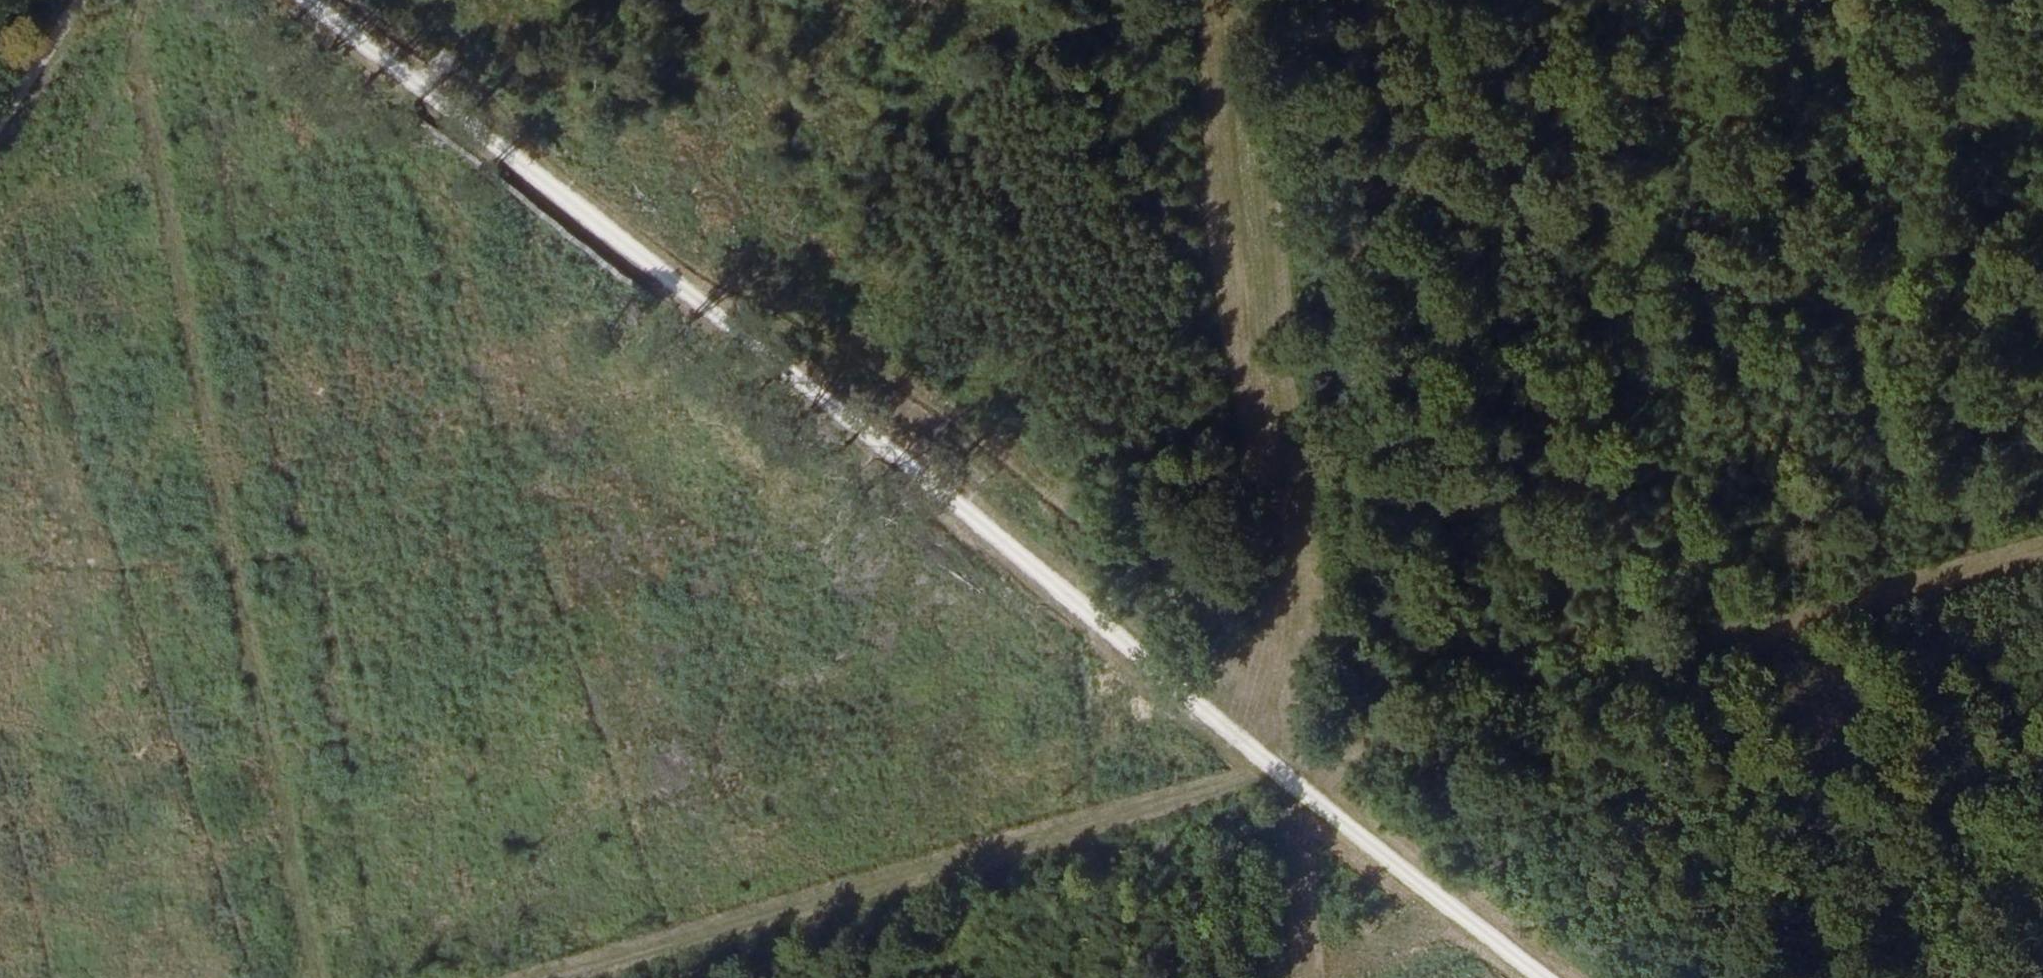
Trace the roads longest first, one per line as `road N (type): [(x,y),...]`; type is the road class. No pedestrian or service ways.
road 1 (track): [(1323,775),(331,0)]
road 2 (track): [(2042,559),(1323,775)]
road 3 (track): [(1323,775),(624,977)]
road 4 (track): [(1539,977),(1323,775)]
road 5 (track): [(1343,977),(1323,775)]
road 6 (track): [(0,162),(122,0)]

